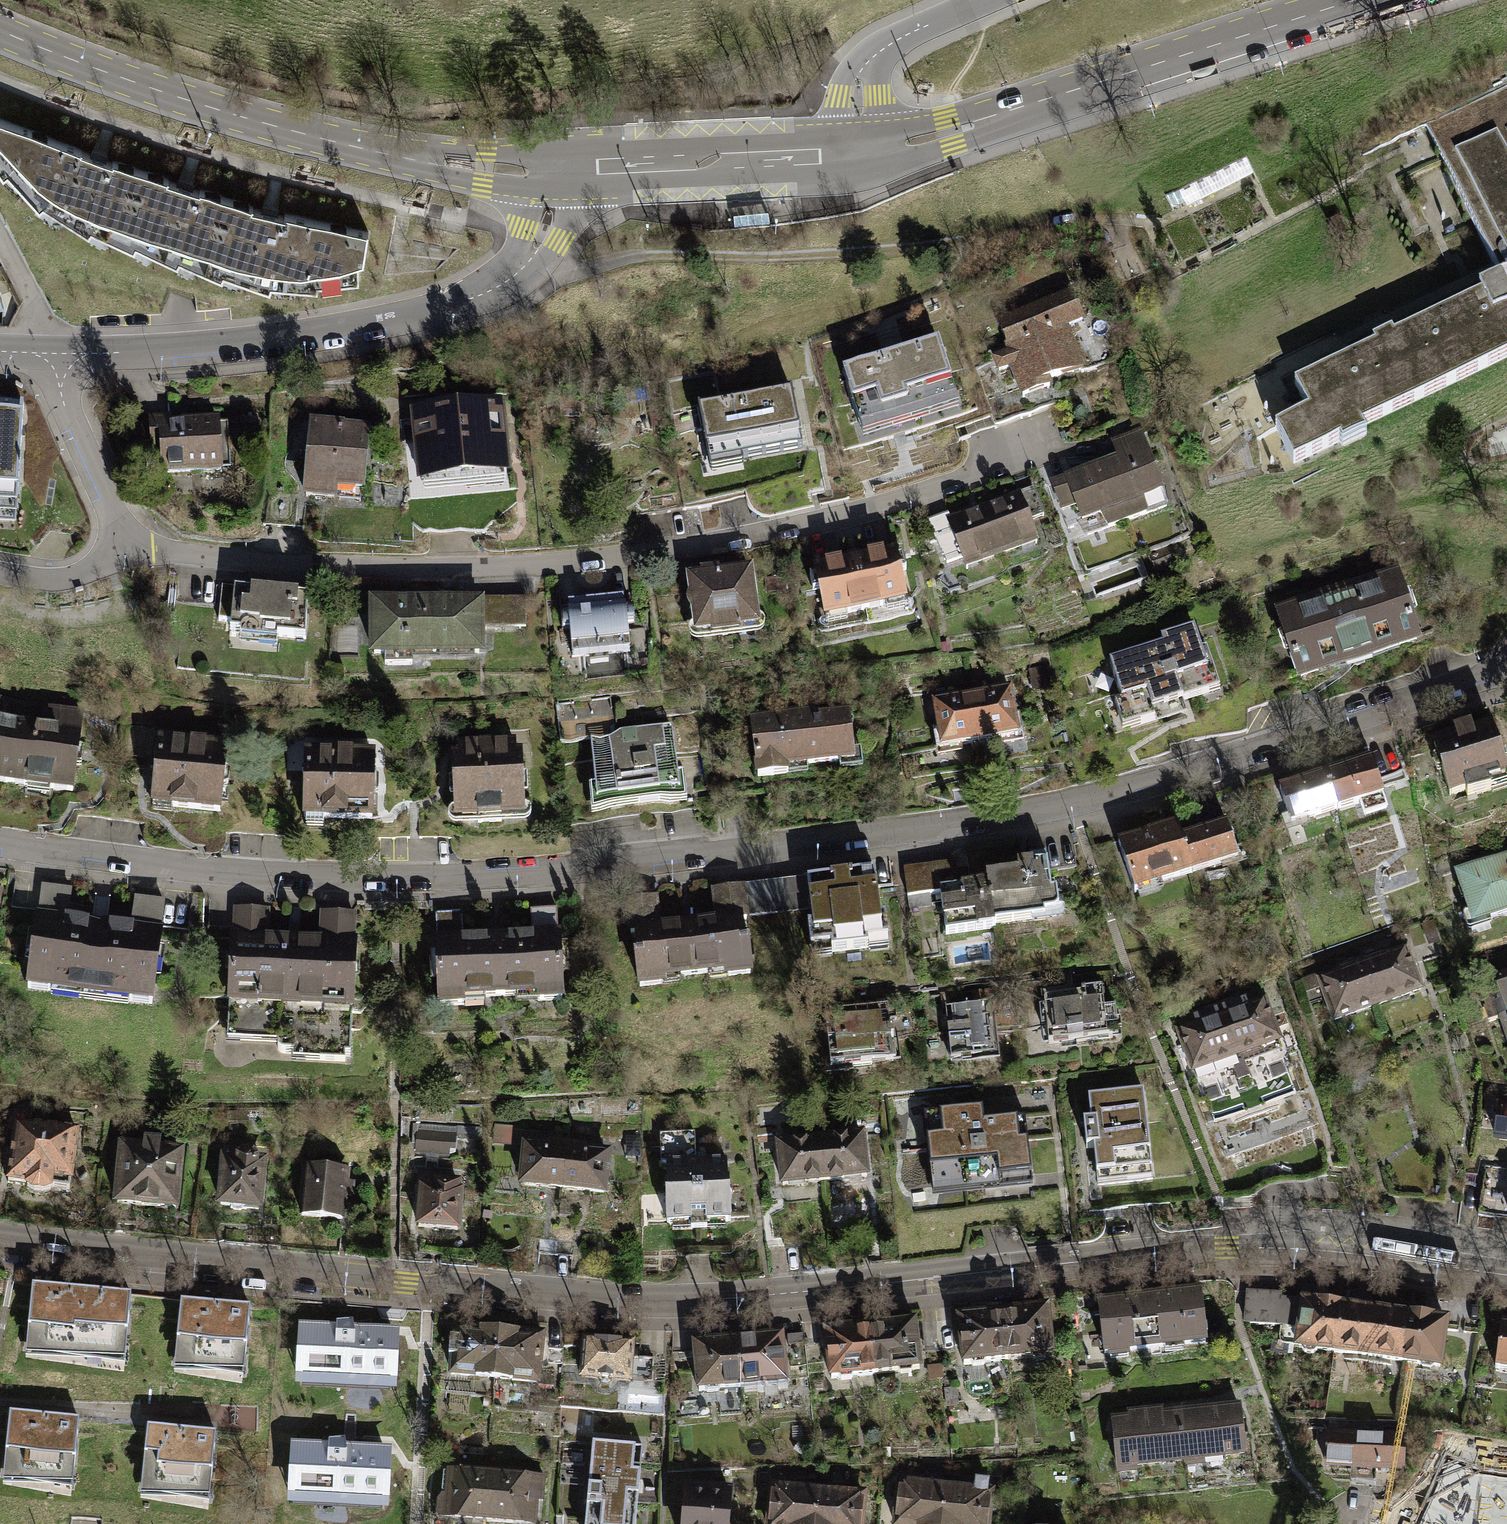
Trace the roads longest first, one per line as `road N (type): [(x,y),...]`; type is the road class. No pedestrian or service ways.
road 1 (residential): [(1506,666),(1067,802),(654,862),(365,876),(180,869),(0,843)]
road 2 (unclassified): [(1231,1247),(668,1299),(407,1283),(0,1237)]
road 3 (residential): [(125,548),(335,568),(549,565),(795,524),(920,491),(1042,445)]
road 4 (residential): [(43,354),(285,338),(462,301),(519,267),(540,235),(560,174)]
road 5 (tertiary): [(0,27),(272,125),(481,170),(560,174)]
road 6 (tertiary): [(1354,0),(857,158)]
road 7 (tertiary): [(857,158),(560,174)]
road 8 (unclassified): [(1231,1247),(1506,1274)]
road 9 (unclassified): [(857,158),(857,75),(891,41),(980,0)]
road 10 (residential): [(125,548),(43,354)]
road 11 (residential): [(0,573),(48,581),(85,572),(125,548)]

